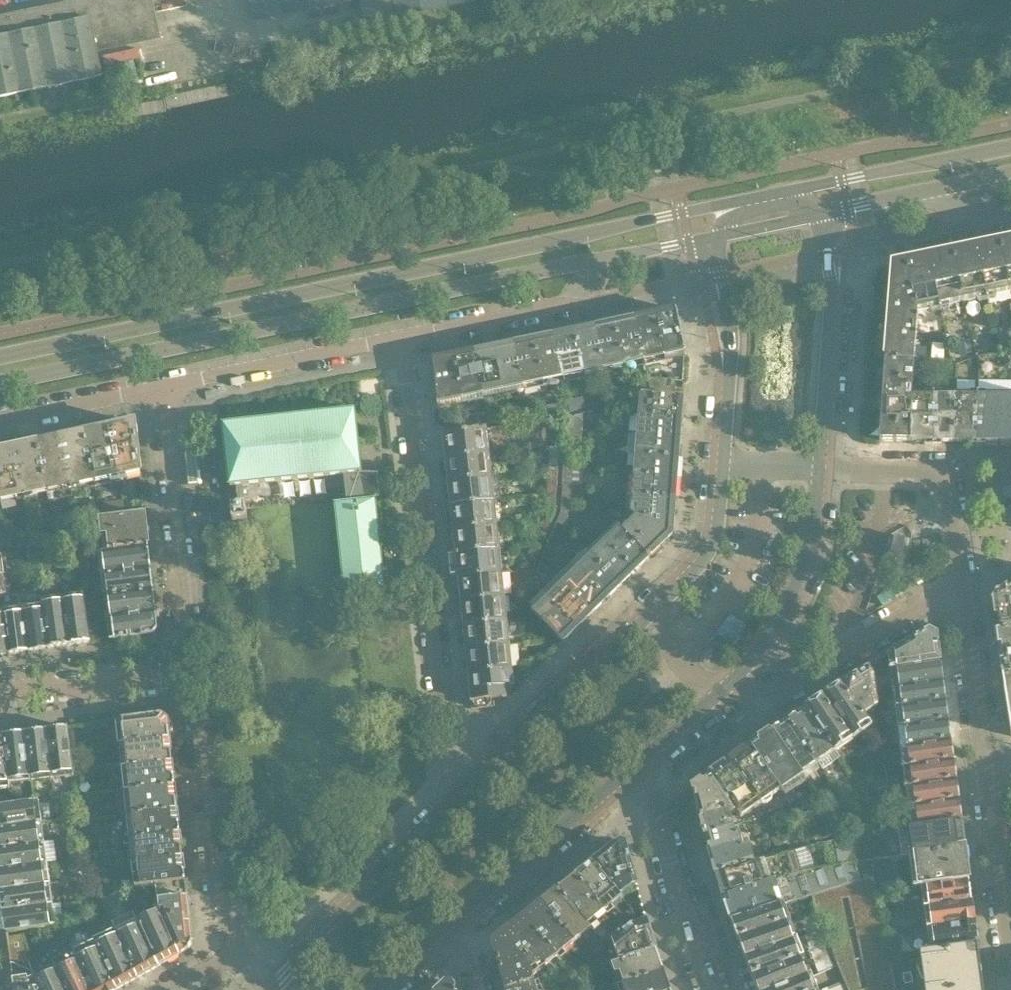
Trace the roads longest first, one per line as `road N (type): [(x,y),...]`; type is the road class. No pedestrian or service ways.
road 1 (secondary): [(745,199),(0,355)]
road 2 (secondary): [(0,381),(602,257)]
road 3 (residential): [(479,784),(447,745),(401,338)]
road 4 (residential): [(479,784),(269,989)]
road 5 (residential): [(184,674),(189,639),(162,386)]
road 6 (residential): [(233,952),(184,674)]
road 7 (residential): [(665,601),(479,784)]
road 8 (residential): [(731,684),(790,681),(960,584)]
road 9 (residential): [(817,464),(830,284),(820,214)]
road 10 (residential): [(453,921),(642,767)]
road 11 (residential): [(162,386),(401,338)]
road 12 (residential): [(731,684),(794,590),(817,464)]
road 13 (residential): [(960,584),(945,481),(926,472),(817,464)]
road 14 (residential): [(714,989),(642,767)]
road 15 (residential): [(720,236),(732,345),(724,463)]
road 16 (residential): [(401,338),(567,303),(602,257)]
road 17 (secondary): [(1010,145),(793,189)]
road 18 (residential): [(989,777),(960,584)]
road 19 (residential): [(0,691),(184,674)]
road 20 (residential): [(1010,949),(989,777)]
road 21 (residential): [(0,421),(162,386)]
road 22 (residential): [(724,463),(709,551),(665,601)]
road 23 (residential): [(642,767),(731,684)]
road 24 (secondary): [(602,257),(720,236)]
road 25 (residential): [(731,684),(682,665),(665,601)]

